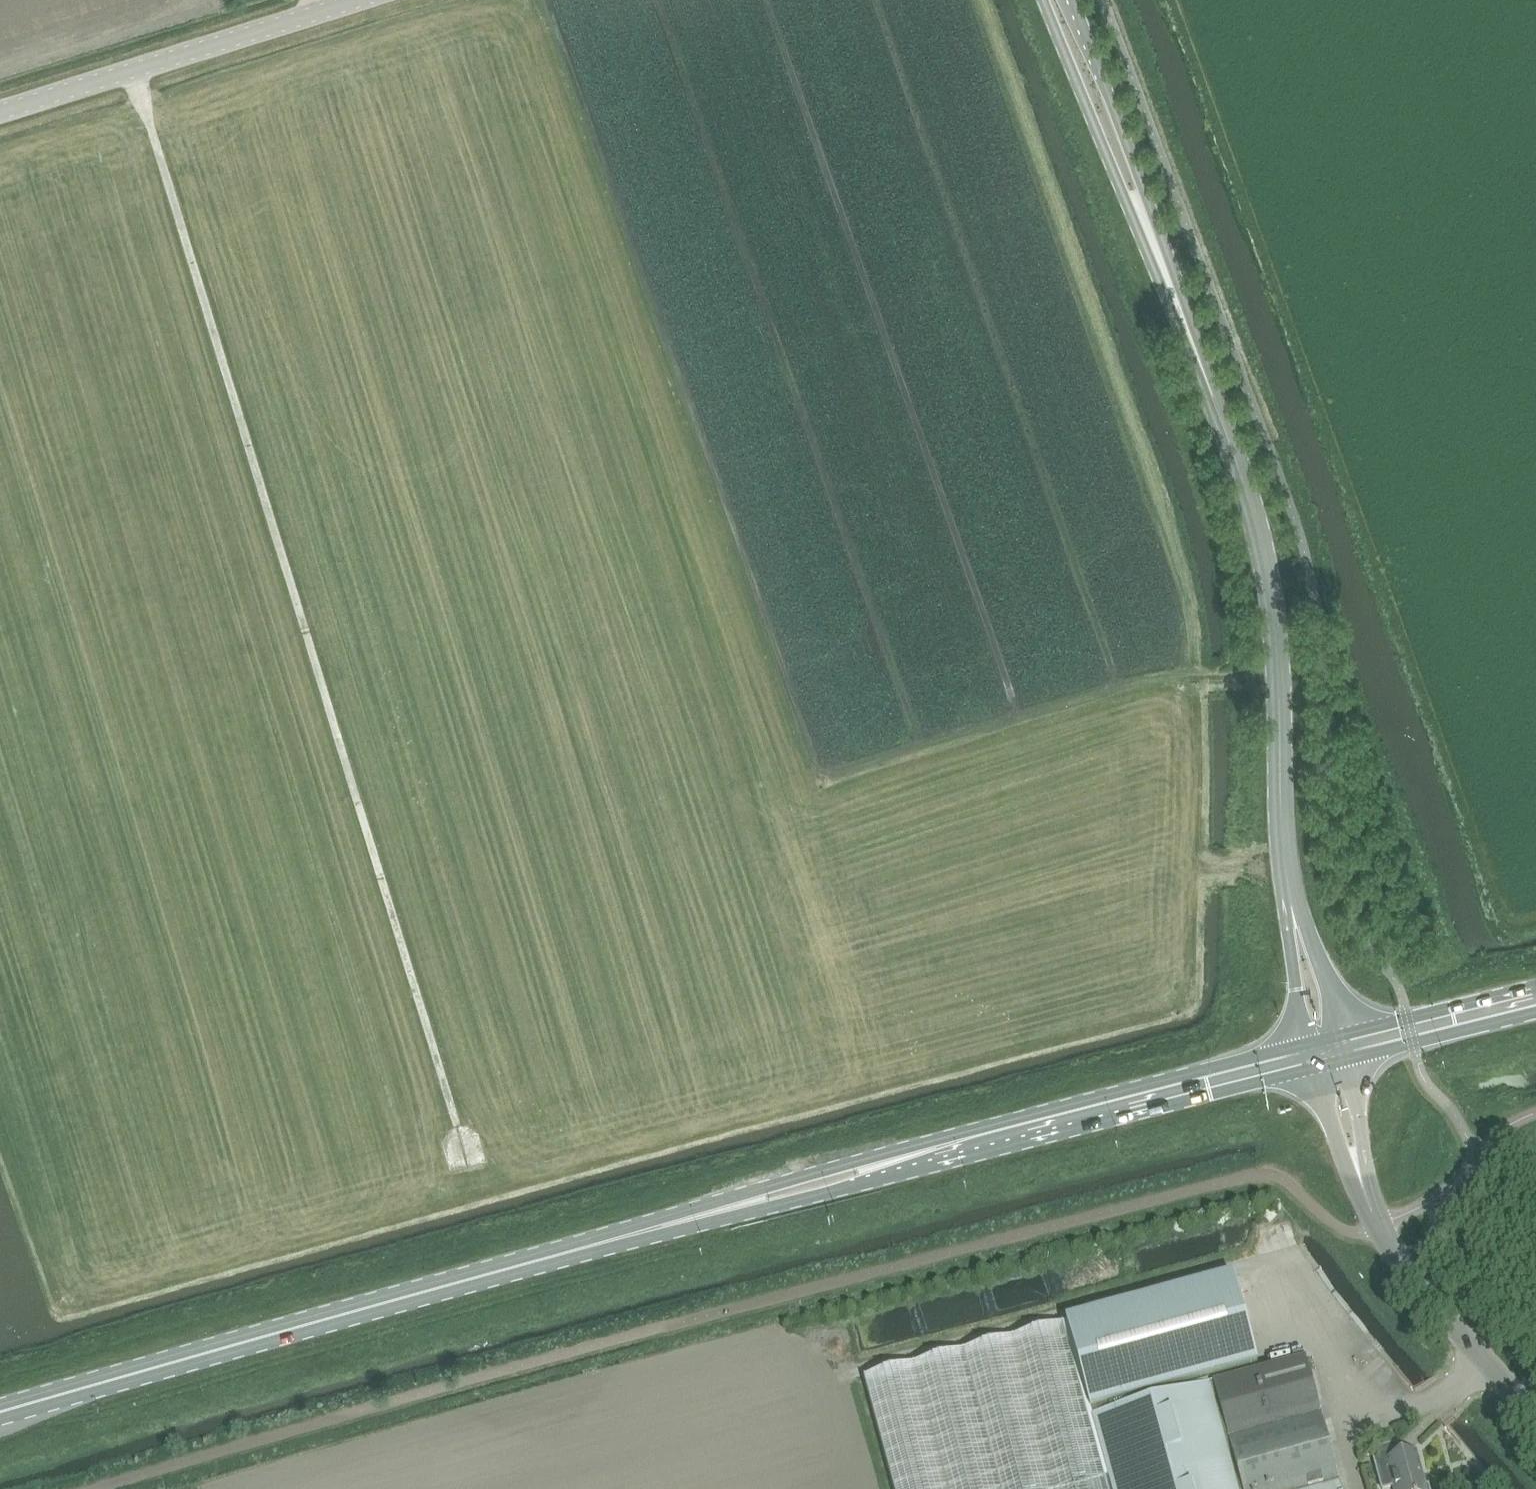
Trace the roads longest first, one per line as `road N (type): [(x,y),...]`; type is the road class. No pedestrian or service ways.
road 1 (secondary): [(1329,1049),(0,1414)]
road 2 (tertiary): [(1329,1049),(1285,859),(1273,583),(1245,487),(1062,0)]
road 3 (tertiary): [(1535,1419),(1379,1226),(1329,1049)]
road 4 (unclassified): [(0,110),(354,0)]
road 5 (secondary): [(1535,1001),(1329,1049)]

